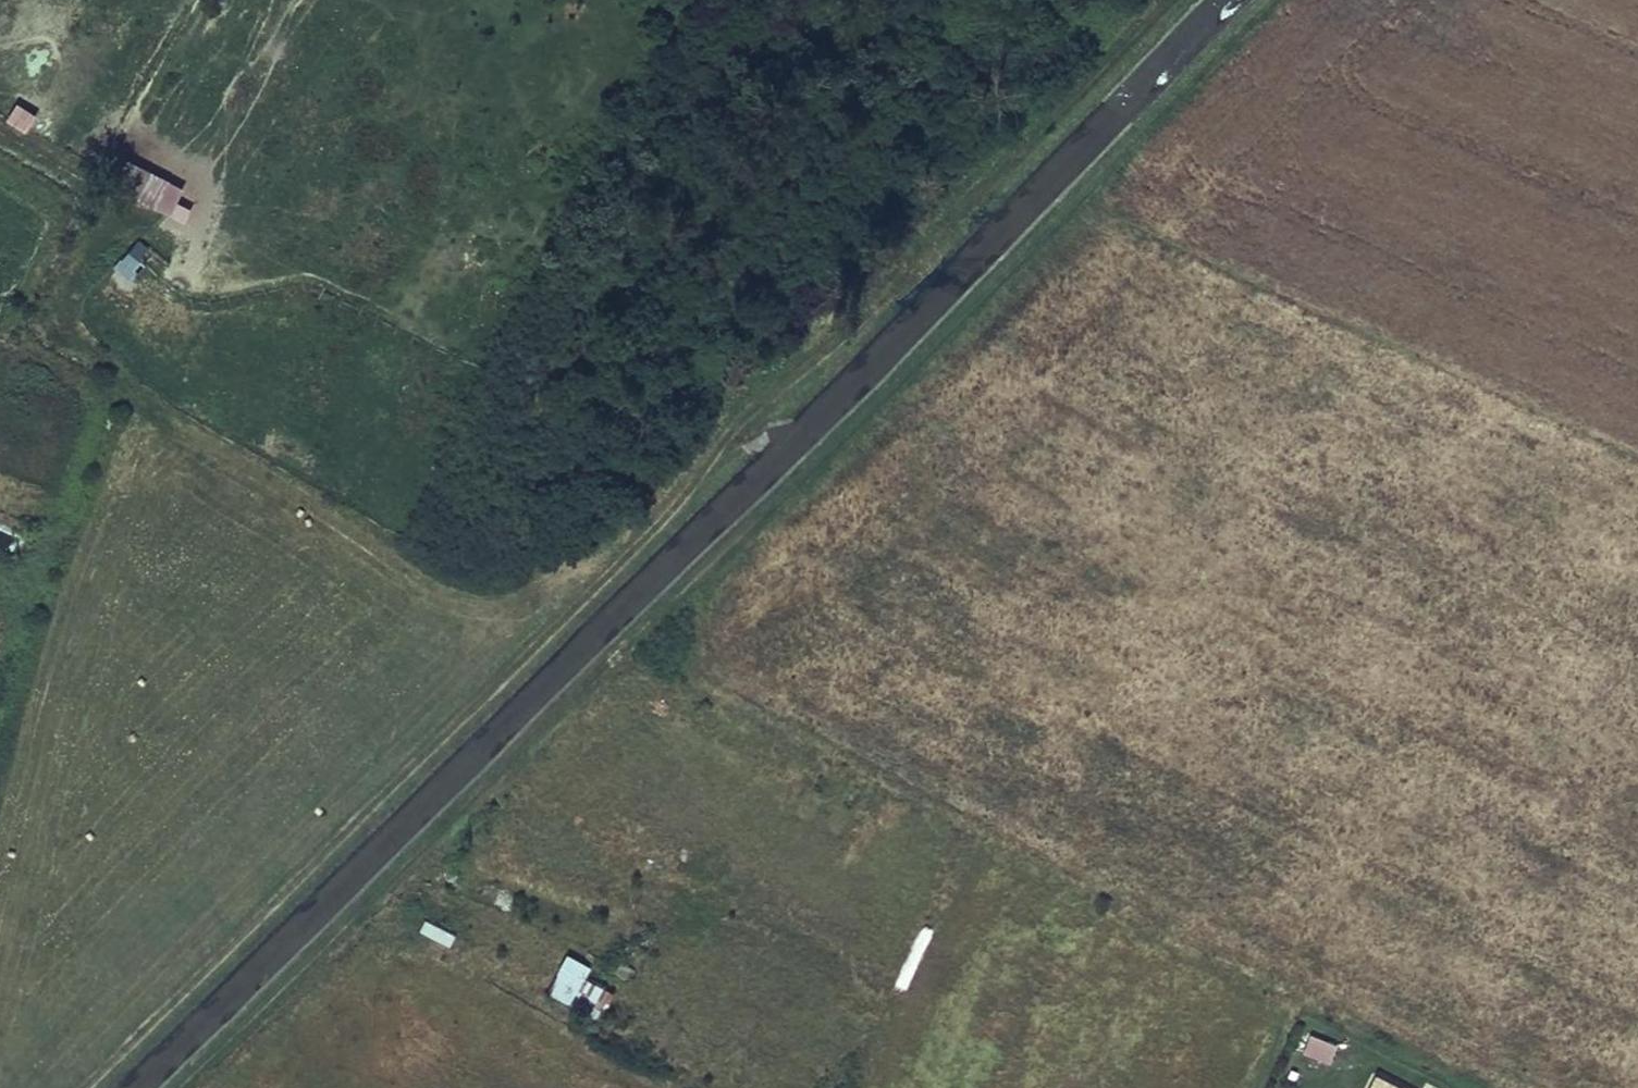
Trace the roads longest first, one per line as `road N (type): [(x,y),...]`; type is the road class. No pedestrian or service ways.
road 1 (track): [(86,1087),(639,547),(722,446),(1173,0)]

